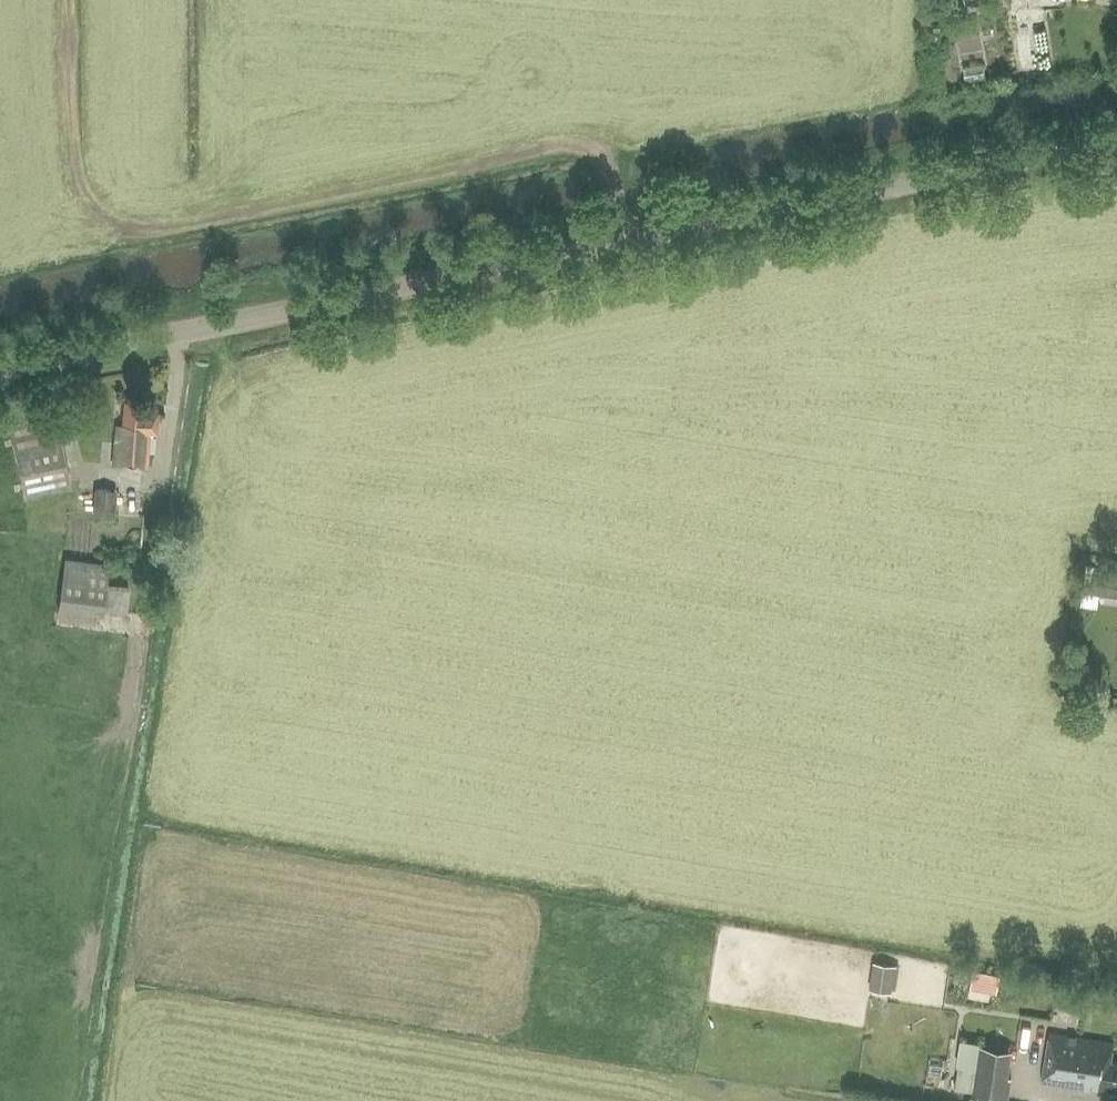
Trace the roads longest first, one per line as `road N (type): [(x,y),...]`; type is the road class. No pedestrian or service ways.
road 1 (unclassified): [(0,362),(1116,144)]

